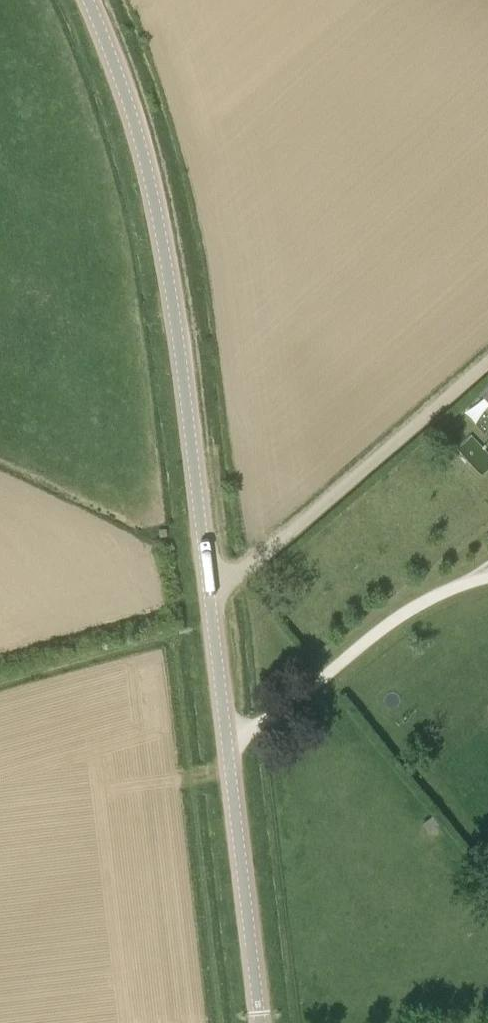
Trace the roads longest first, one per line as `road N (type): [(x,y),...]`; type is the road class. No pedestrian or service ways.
road 1 (tertiary): [(208,583),(168,262),(139,128),(91,0)]
road 2 (tertiary): [(261,1022),(208,583)]
road 3 (track): [(173,635),(217,1022)]
road 4 (unclassified): [(208,583),(237,575),(487,364)]
road 5 (track): [(0,682),(173,635)]

